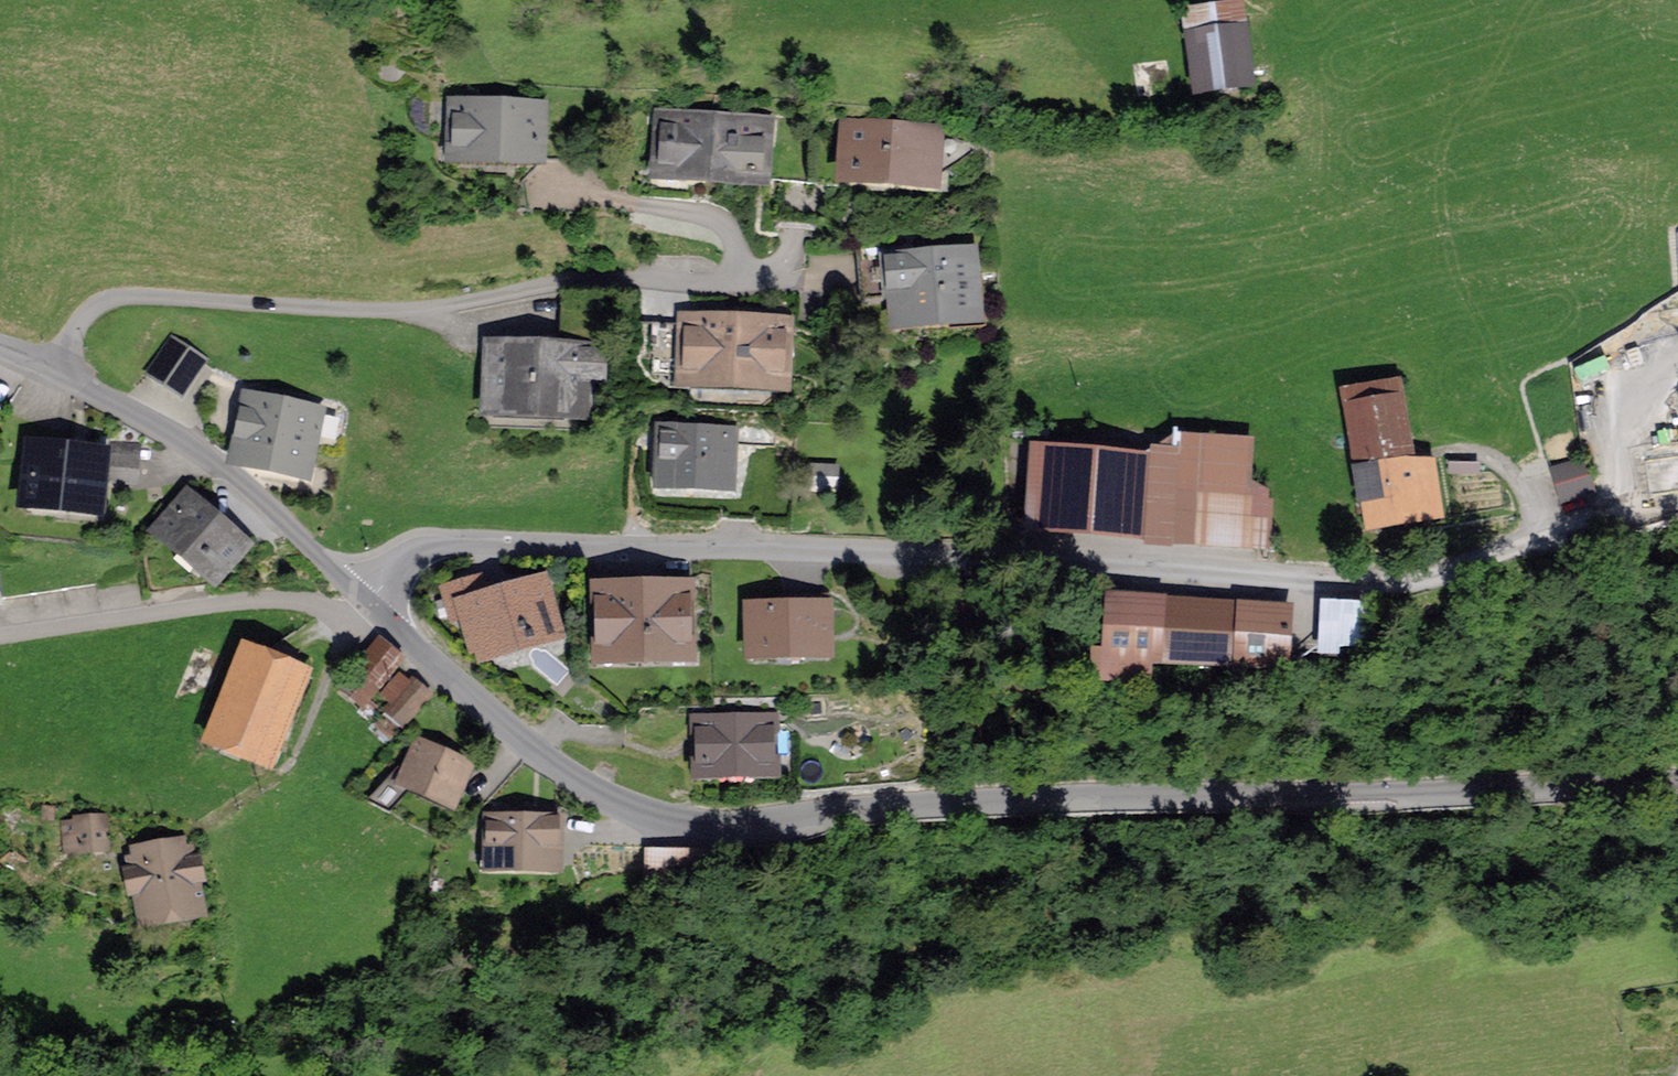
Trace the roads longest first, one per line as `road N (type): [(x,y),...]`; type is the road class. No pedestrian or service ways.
road 1 (residential): [(366,599),(557,764),(632,803),(707,822),(1134,794),(1677,784)]
road 2 (residential): [(366,599),(419,554),(489,546),(1403,579),(1677,500)]
road 3 (residential): [(0,353),(49,370),(185,446),(366,599)]

